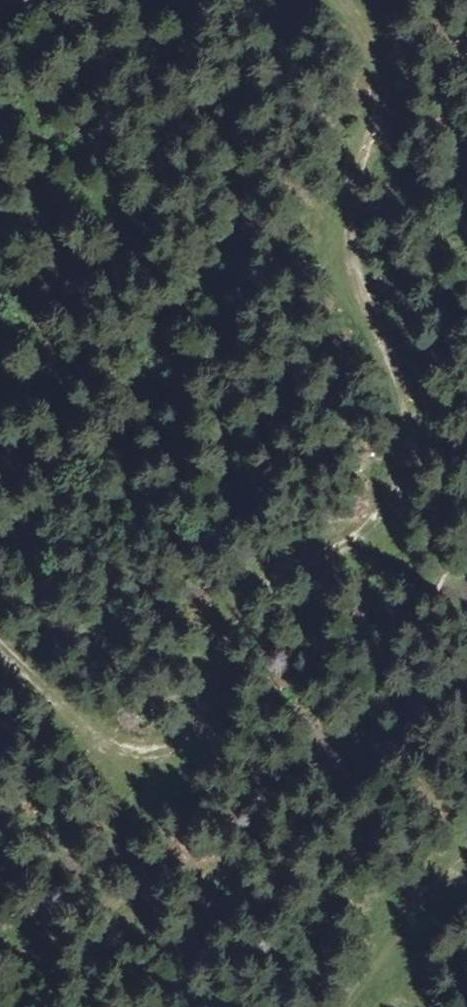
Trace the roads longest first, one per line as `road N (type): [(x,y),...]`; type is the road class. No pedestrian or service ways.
road 1 (track): [(348,0),(394,69),(383,113),(355,158),(345,239),(368,293),(412,350),(427,409),(426,459),(396,515),(353,537),(283,544),(250,572),(219,716),(182,745),(128,753),(93,727),(68,679),(0,617)]
road 2 (track): [(343,1006),(466,864)]

